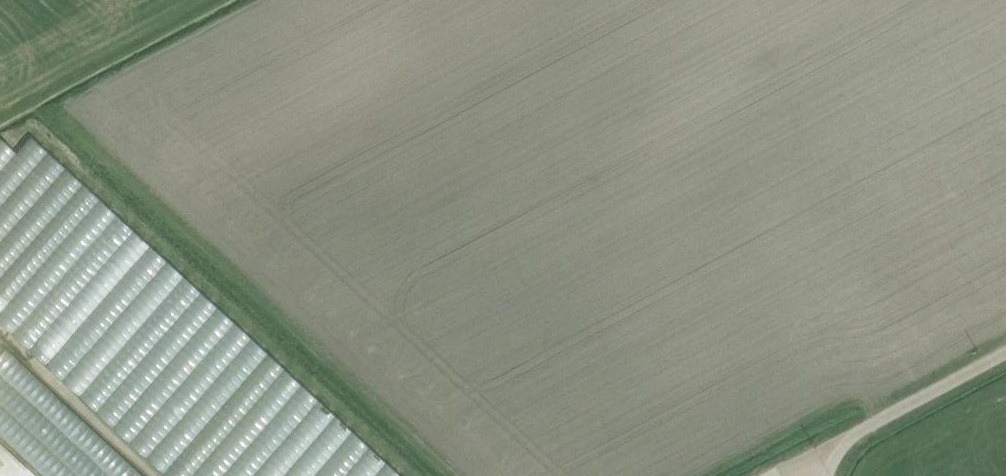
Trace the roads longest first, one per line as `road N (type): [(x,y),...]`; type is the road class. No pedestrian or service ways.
road 1 (unclassified): [(831,464),(862,428),(1005,350)]

